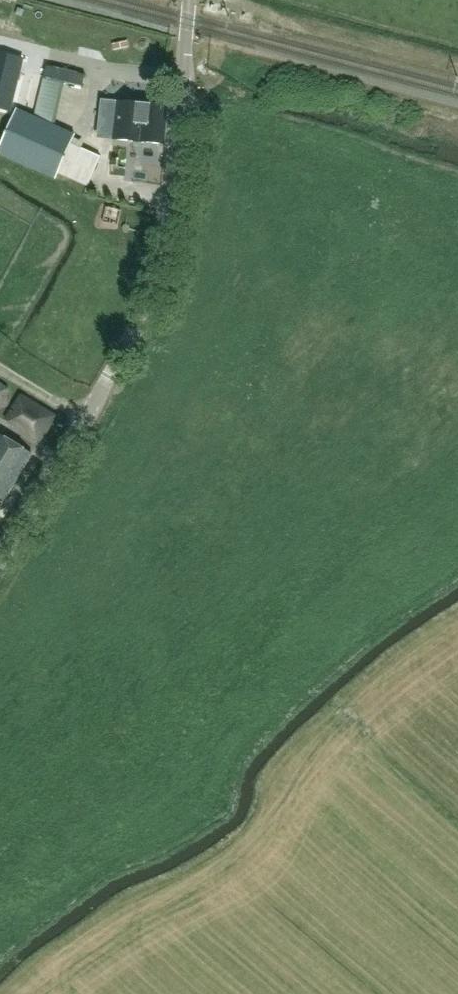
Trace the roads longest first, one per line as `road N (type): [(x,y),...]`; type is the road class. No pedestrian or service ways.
road 1 (unclassified): [(0,554),(88,409),(174,240),(189,139),(187,0)]

